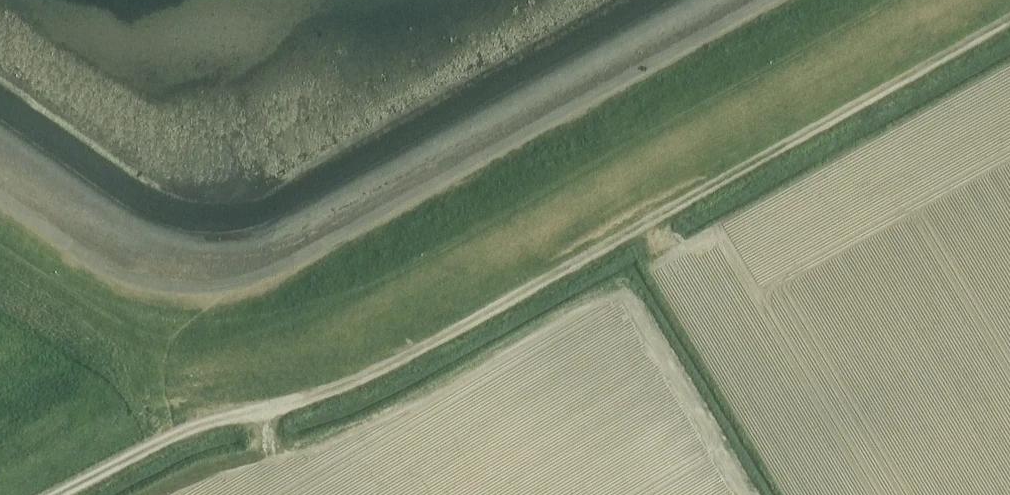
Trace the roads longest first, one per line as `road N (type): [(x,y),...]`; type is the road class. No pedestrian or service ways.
road 1 (track): [(1009,24),(400,364),(297,402)]

